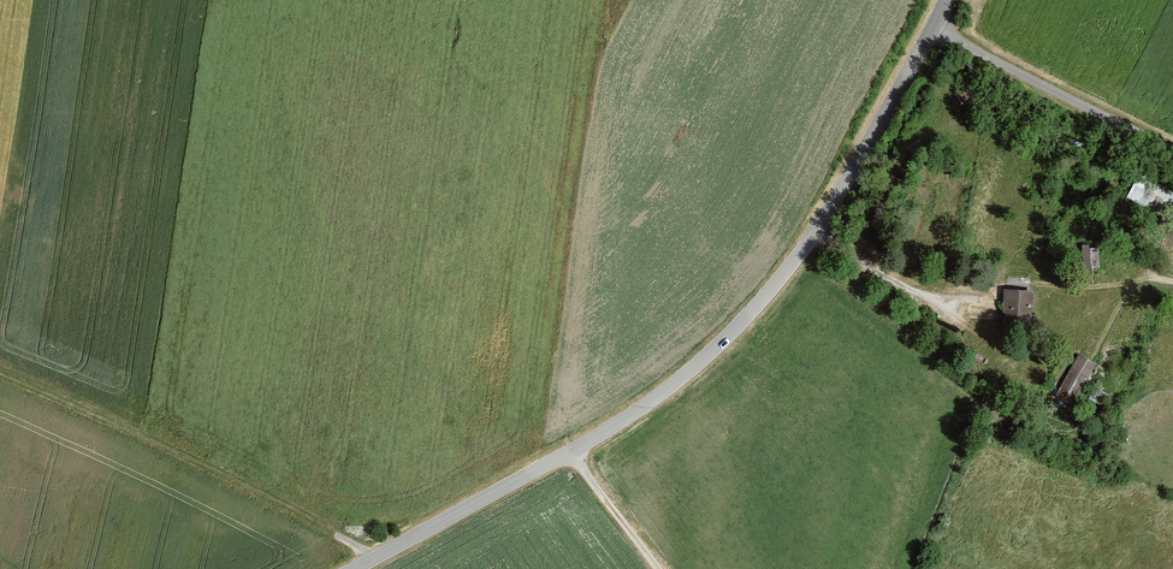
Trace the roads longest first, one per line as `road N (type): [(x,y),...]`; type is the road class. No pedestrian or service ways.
road 1 (unclassified): [(374,568),(574,463),(668,403),(765,312),(821,243),(940,36)]
road 2 (track): [(371,568),(320,535),(0,383)]
road 3 (unclassified): [(940,36),(1172,156)]
road 4 (track): [(821,243),(926,294),(976,301)]
road 5 (track): [(574,463),(658,568)]

